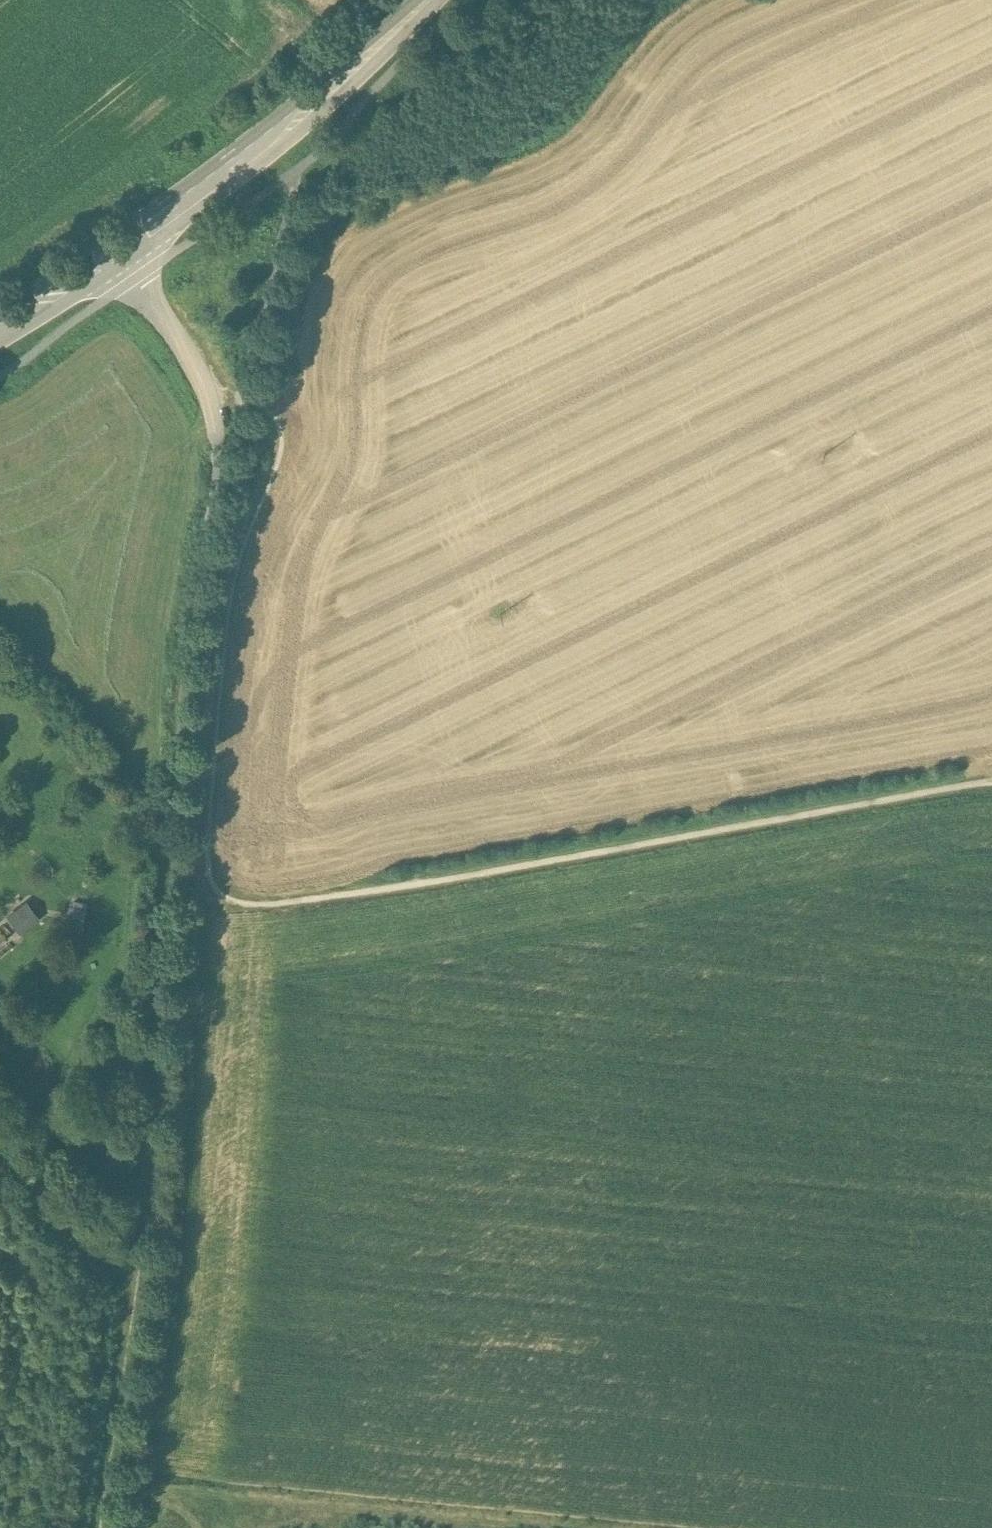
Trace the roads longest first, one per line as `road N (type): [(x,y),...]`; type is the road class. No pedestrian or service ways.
road 1 (track): [(101,1527),(132,1353),(150,1171),(151,1047),(184,643),(219,470),(217,426),(189,355),(114,246)]
road 2 (secondary): [(429,0),(335,85),(176,205),(0,321)]

